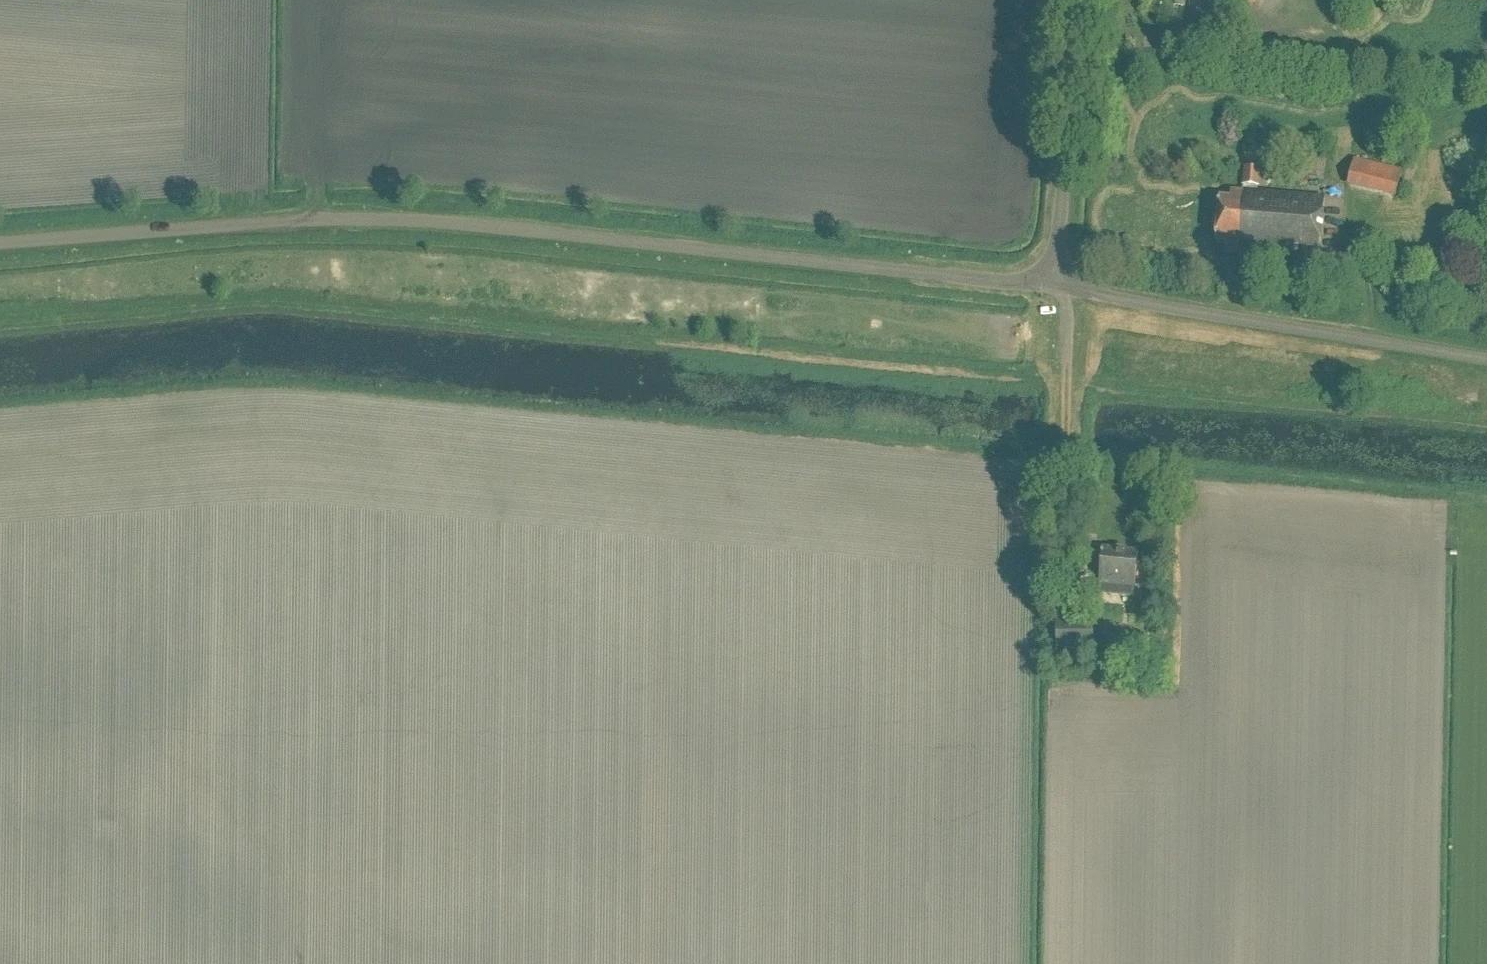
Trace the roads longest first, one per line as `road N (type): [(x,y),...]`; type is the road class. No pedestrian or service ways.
road 1 (unclassified): [(1053,286),(392,220),(0,243)]
road 2 (unclassified): [(1486,361),(1053,286)]
road 3 (track): [(1069,289),(1063,601)]
road 4 (unclassified): [(1053,286),(1074,0)]

